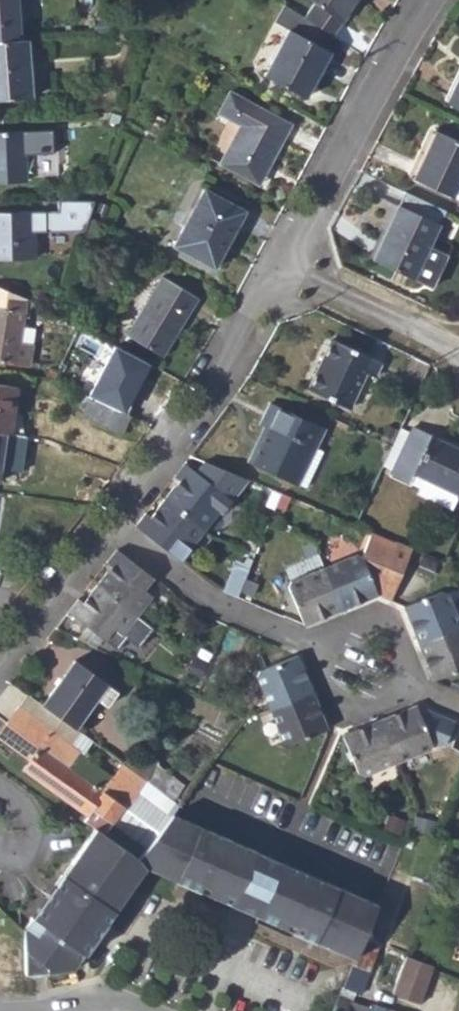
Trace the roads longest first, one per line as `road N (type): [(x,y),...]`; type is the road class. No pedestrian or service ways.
road 1 (residential): [(104,524),(217,609),(458,707)]
road 2 (residential): [(104,524),(201,397),(282,265)]
road 3 (residential): [(282,265),(431,0)]
road 4 (residential): [(282,265),(458,356)]
road 5 (residential): [(0,672),(104,524)]
road 6 (residential): [(275,840),(221,979)]

